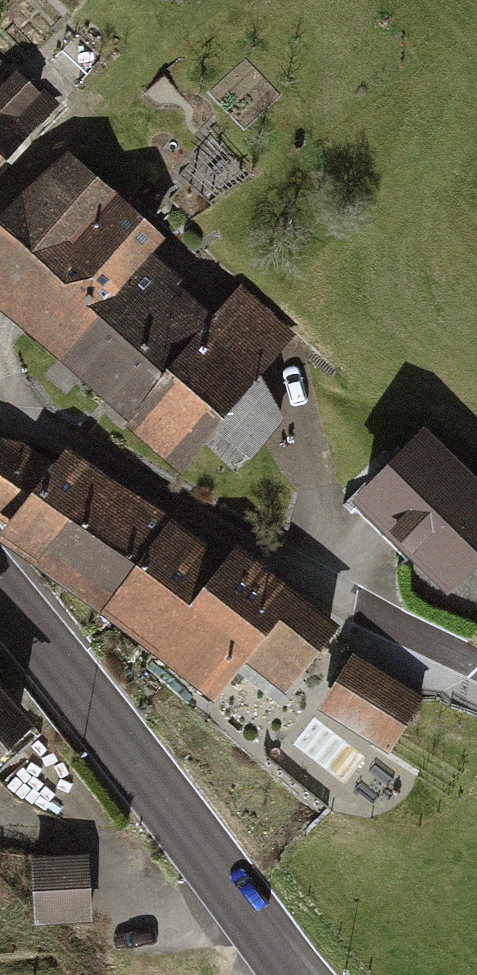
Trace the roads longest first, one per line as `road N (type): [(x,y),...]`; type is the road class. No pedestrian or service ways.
road 1 (track): [(476,666),(37,422),(0,422)]
road 2 (tertiary): [(290,974),(0,600)]

